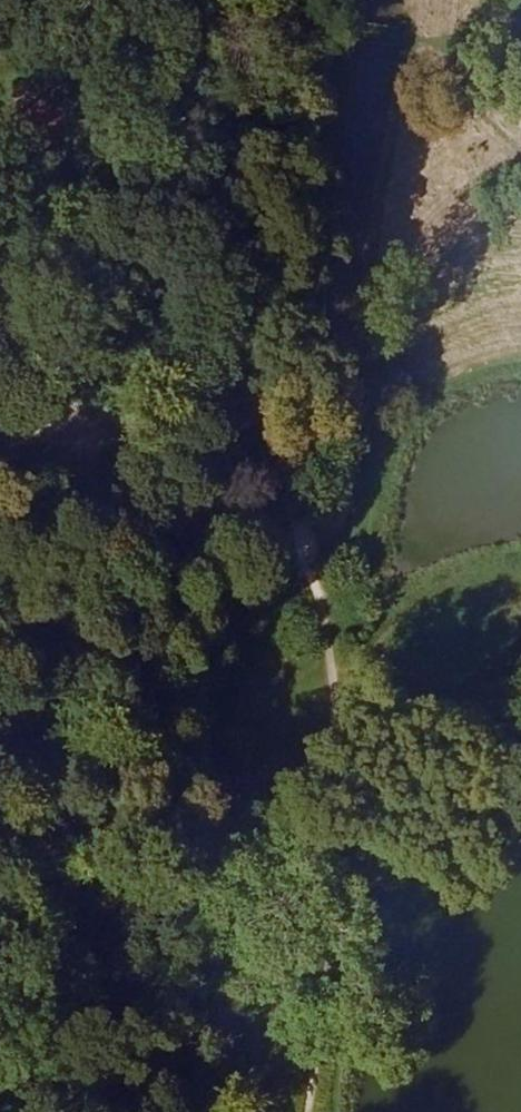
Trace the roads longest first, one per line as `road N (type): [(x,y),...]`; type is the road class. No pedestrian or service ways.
road 1 (track): [(340,0),(317,209),(395,298),(396,418),(340,599),(331,750),(338,908),(312,1111)]
road 2 (track): [(317,209),(300,387),(190,576),(126,639),(0,723)]
road 3 (track): [(520,800),(331,750)]

